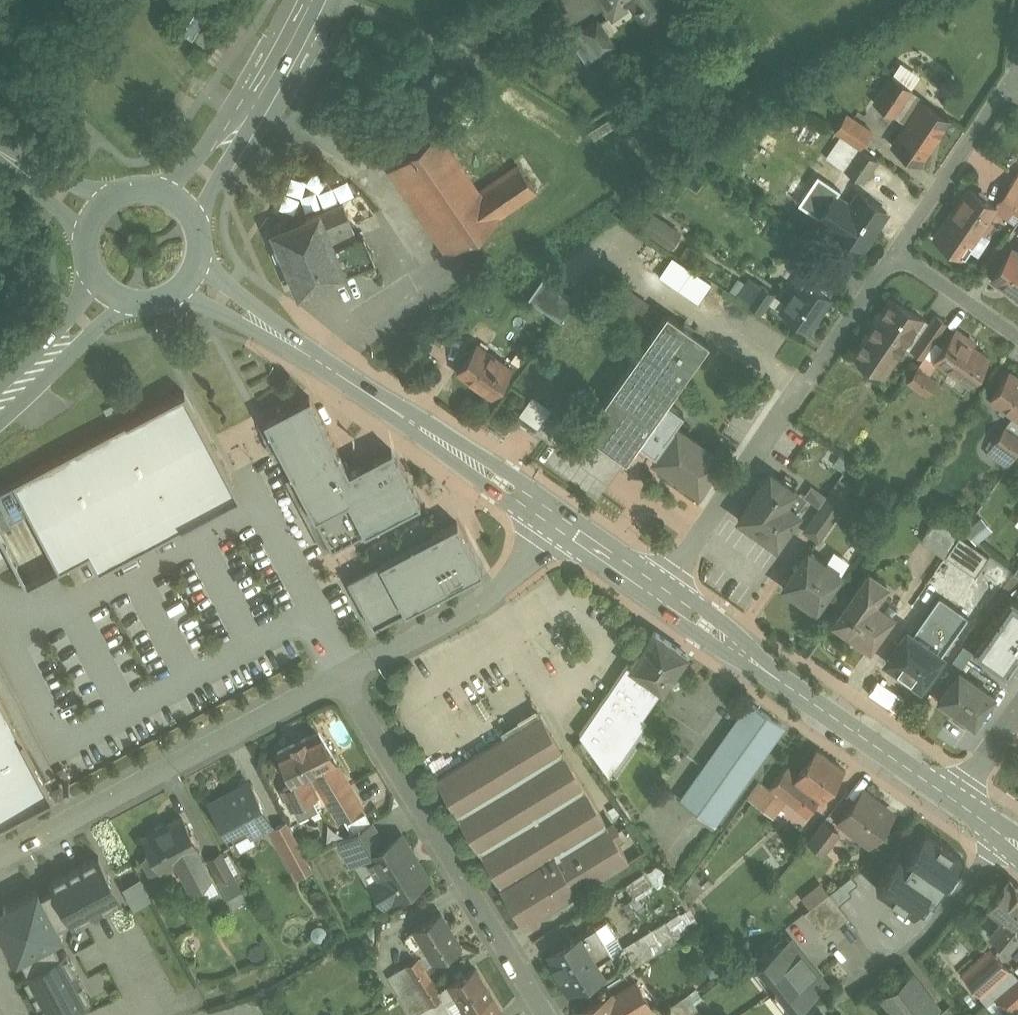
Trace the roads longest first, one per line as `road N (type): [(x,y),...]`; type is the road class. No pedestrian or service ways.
road 1 (primary): [(189,275),(562,525)]
road 2 (residential): [(657,591),(897,242)]
road 3 (residential): [(319,615),(263,503),(6,637)]
road 4 (residential): [(6,637),(63,747),(319,615)]
road 5 (residential): [(546,1014),(341,677)]
road 6 (residential): [(0,861),(341,677)]
road 7 (primary): [(657,591),(954,799)]
road 8 (residential): [(351,671),(525,574),(562,525)]
road 9 (secondary): [(178,201),(205,174),(308,0)]
road 10 (residential): [(1005,836),(940,920),(876,975),(847,947)]
road 11 (residential): [(897,242),(1009,90),(1017,97)]
road 12 (primary): [(0,397),(108,289)]
road 13 (residential): [(897,242),(1017,329)]

